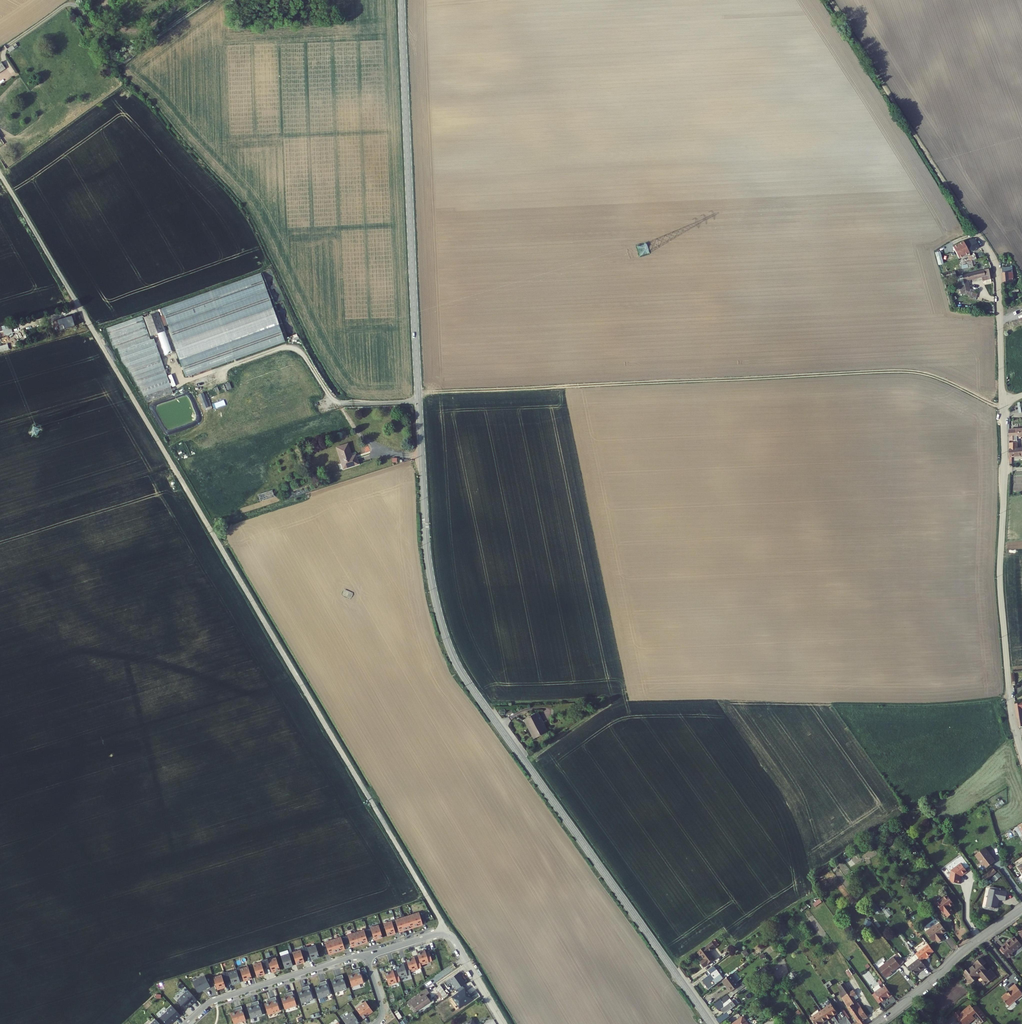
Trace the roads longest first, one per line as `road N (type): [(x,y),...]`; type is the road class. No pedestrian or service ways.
road 1 (tertiary): [(401,0),(426,534),(442,624),(468,681),(711,1023)]
road 2 (unclassified): [(448,930),(0,174)]
road 3 (track): [(418,393),(919,373),(1003,409)]
road 4 (residential): [(1003,401),(1000,587),(1021,753)]
road 5 (track): [(826,0),(979,235)]
road 6 (residential): [(365,955),(214,1000),(185,1023)]
road 7 (tertiary): [(877,1023),(1021,909)]
road 8 (residential): [(979,235),(998,279),(1003,401)]
road 9 (track): [(180,383),(193,394),(198,403),(203,421),(164,436),(148,405),(187,390)]

